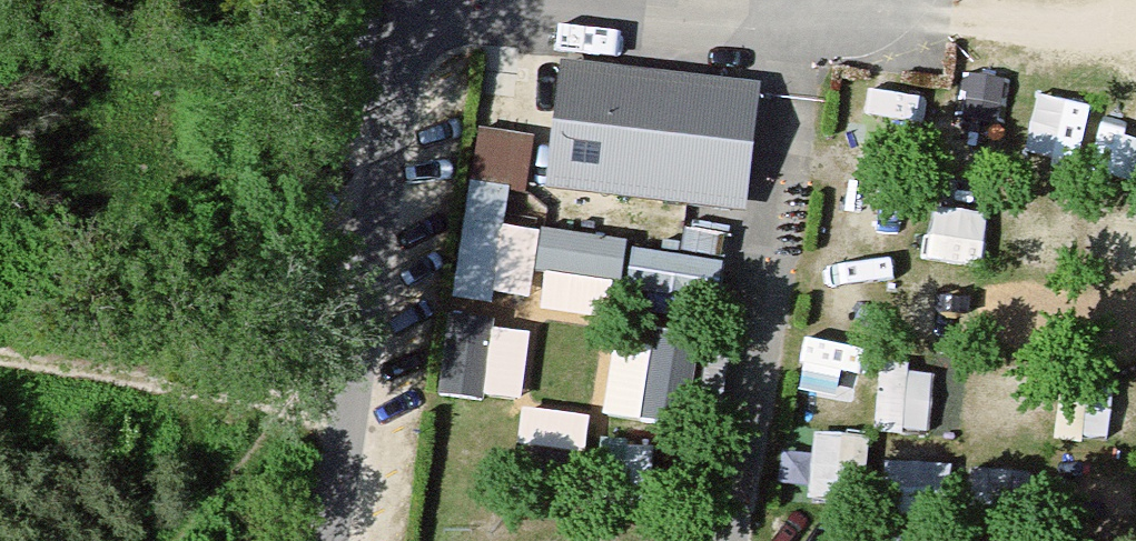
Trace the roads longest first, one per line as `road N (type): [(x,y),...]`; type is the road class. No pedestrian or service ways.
road 1 (track): [(351,403),(0,357)]

